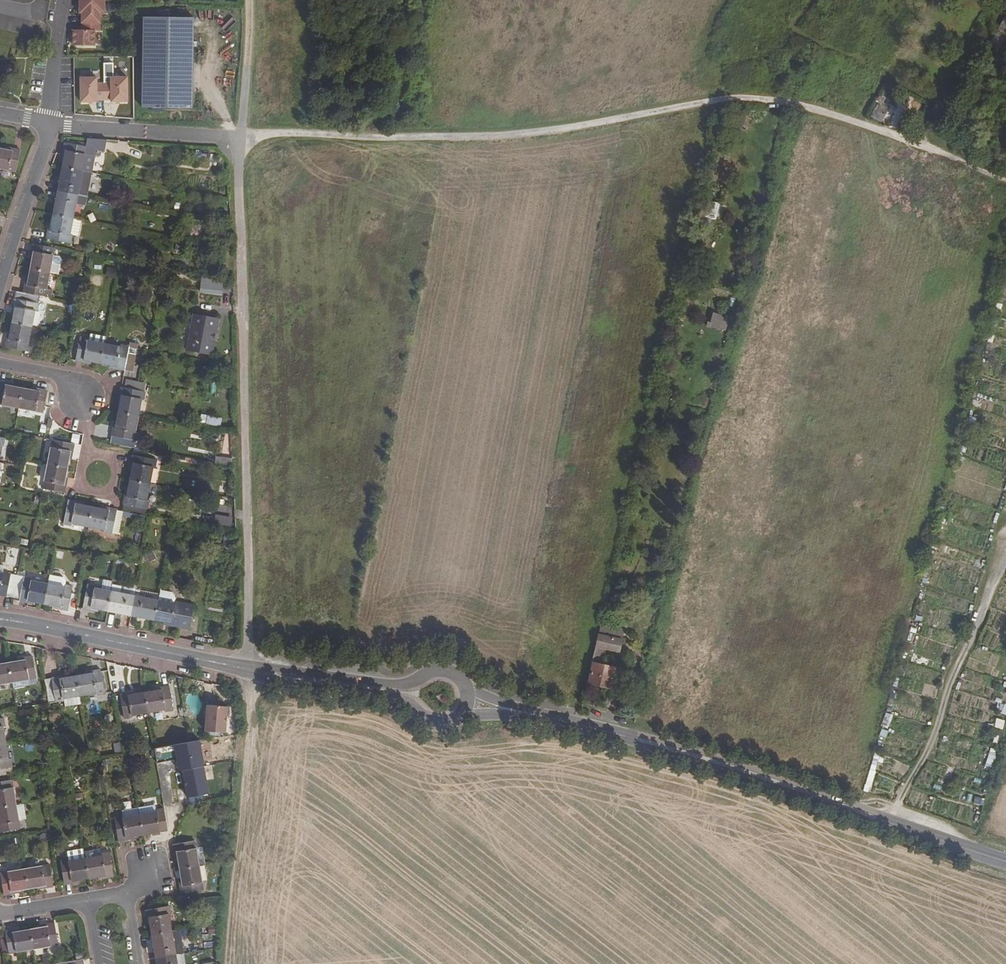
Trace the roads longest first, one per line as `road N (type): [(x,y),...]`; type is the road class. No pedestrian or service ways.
road 1 (track): [(228,963),(252,720),(241,136)]
road 2 (track): [(1005,181),(764,99),(516,134),(241,136)]
road 3 (tertiary): [(540,716),(657,744),(1005,862)]
road 4 (tertiary): [(249,669),(0,619)]
road 5 (residential): [(0,287),(52,125)]
road 6 (tertiary): [(249,669),(409,704)]
road 7 (tertiary): [(411,686),(249,669)]
road 8 (residential): [(0,363),(58,376),(82,396),(88,458)]
road 9 (track): [(241,136),(247,0)]
road 10 (residential): [(52,125),(63,0)]

